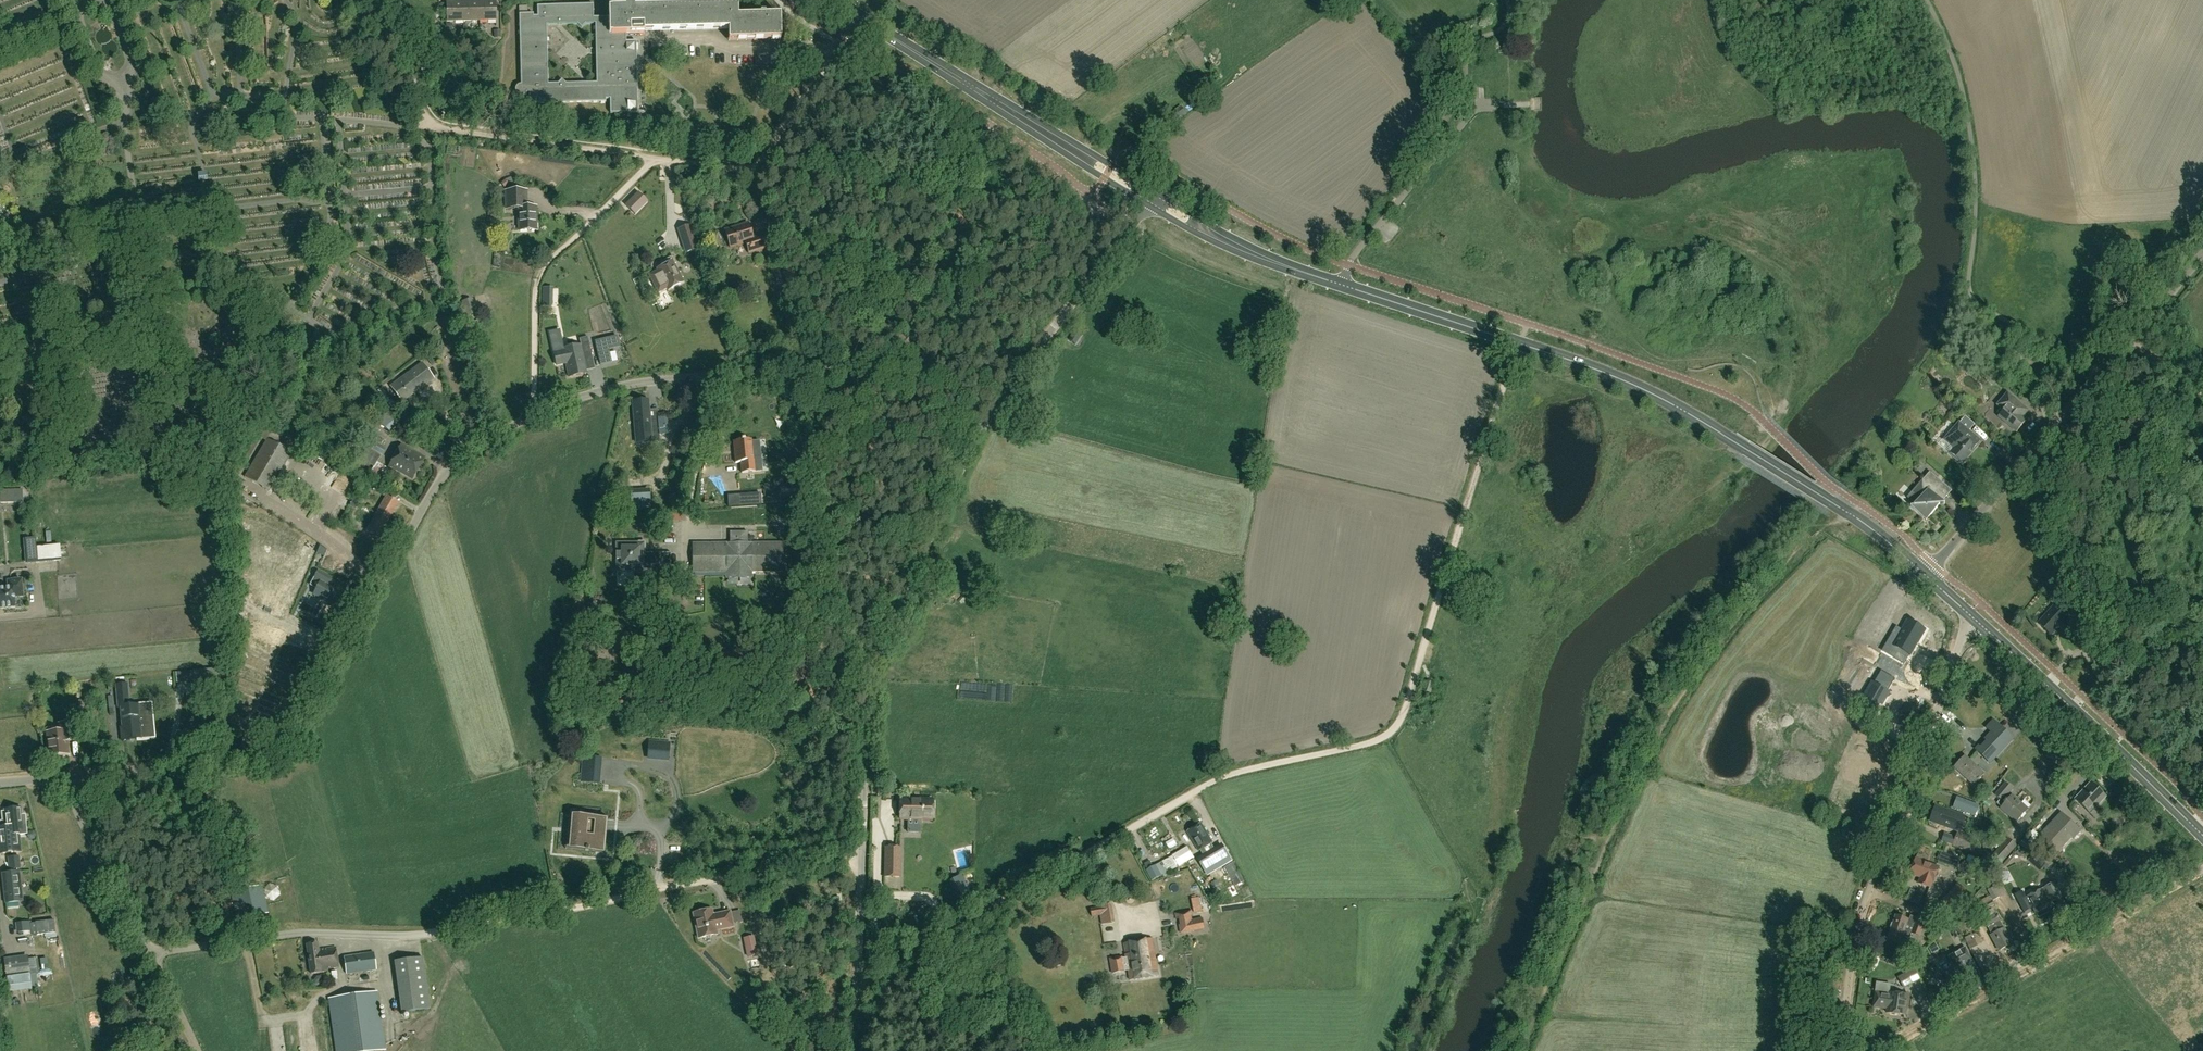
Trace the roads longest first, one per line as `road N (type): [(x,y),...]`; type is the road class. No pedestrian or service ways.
road 1 (unclassified): [(66,776),(247,758),(288,744),(445,474),(547,409),(668,379),(960,360),(1018,373)]
road 2 (track): [(1521,344),(1404,710),(1386,736),(1219,779),(858,991)]
road 3 (primary): [(1926,576),(1849,513),(1632,385),(1242,248)]
road 4 (unclassified): [(855,1050),(874,675),(958,477),(1018,373)]
road 5 (residential): [(1841,1050),(1860,919),(1971,615)]
road 6 (track): [(862,859),(706,879),(431,933)]
road 7 (unclassified): [(1926,576),(2202,255)]
road 8 (track): [(753,171),(438,126),(421,111),(396,54)]
road 9 (residential): [(1877,1050),(2202,869)]
road 10 (track): [(1112,210),(753,171)]
road 11 (primary): [(2202,836),(1971,615)]
road 12 (unclassified): [(151,953),(293,933),(431,933)]
road 13 (residential): [(863,19),(839,47),(737,49),(705,37),(647,37)]
road 14 (primary): [(1047,134),(863,19)]
road 15 (unclassified): [(1018,373),(1148,204)]
road 16 (track): [(1466,103),(1461,127),(1349,265)]
road 17 (unclassified): [(151,953),(66,776)]
road 18 (track): [(655,158),(541,271)]
road 19 (track): [(753,171),(839,47)]
road 20 (track): [(536,286),(534,414)]
road 21 (primary): [(1156,192),(1047,134)]
road 22 (primary): [(1047,134),(1148,204)]

